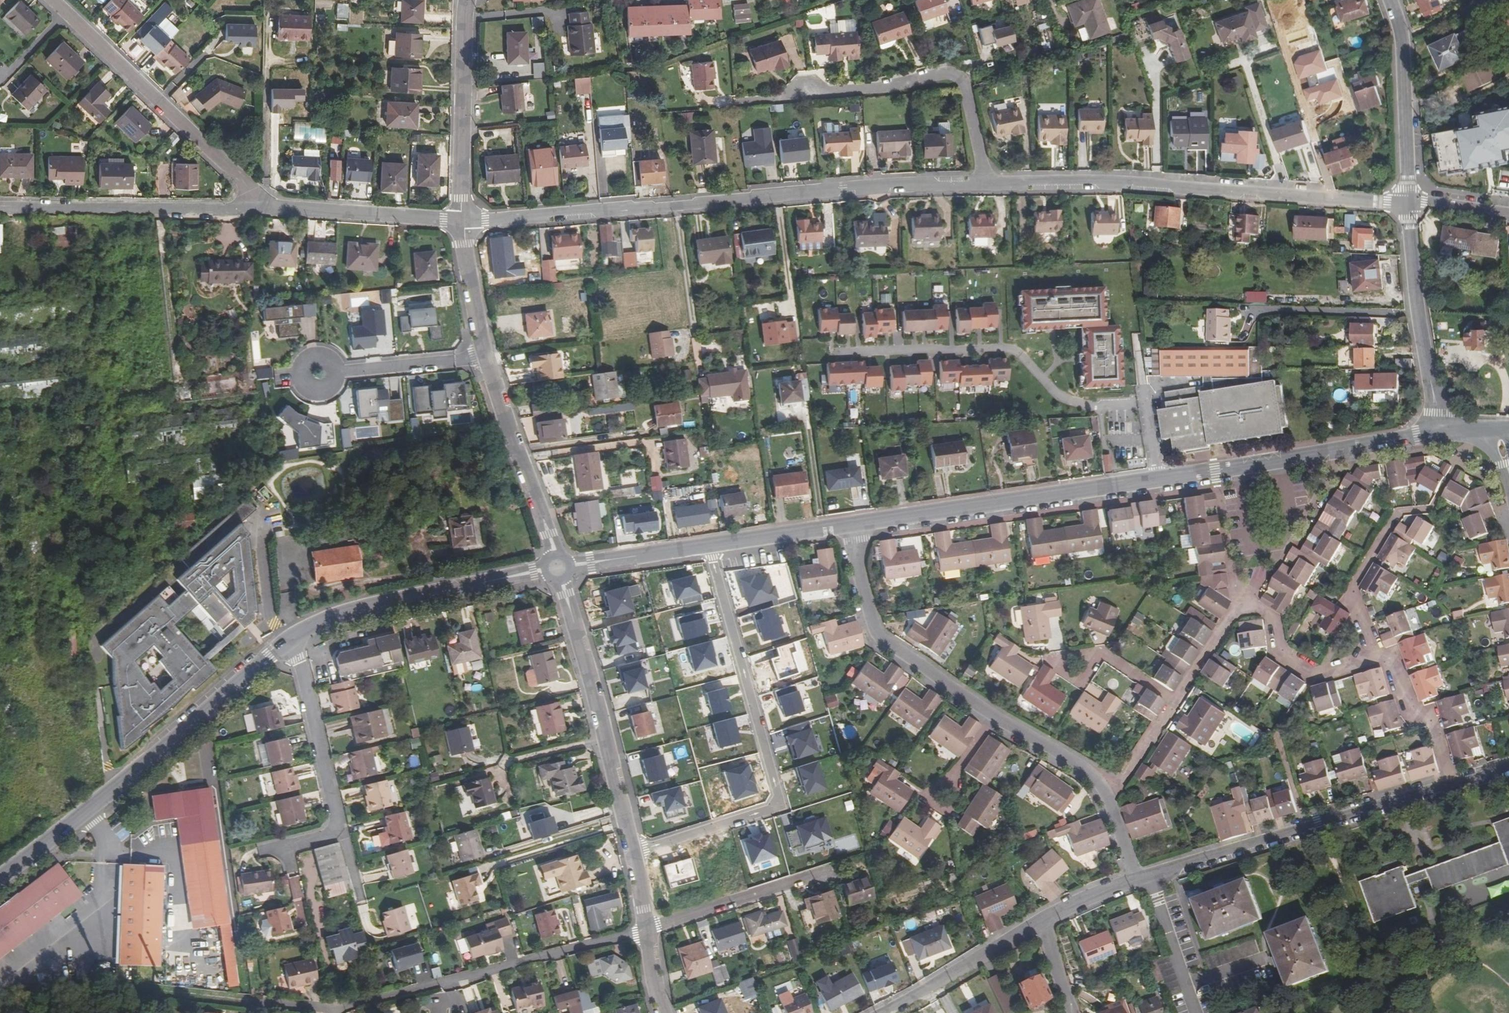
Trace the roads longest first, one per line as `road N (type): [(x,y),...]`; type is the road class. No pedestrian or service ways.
road 1 (residential): [(851,527),(1438,433)]
road 2 (residential): [(1450,785),(1431,719),(1411,711),(1388,653),(1367,648),(1356,663),(1317,675),(1278,651),(1272,618),(1238,600),(1106,797)]
road 3 (residential): [(463,220),(982,185)]
road 4 (residential): [(982,185),(1083,182),(1409,202)]
road 5 (residential): [(633,852),(778,807),(711,547)]
road 6 (residential): [(250,1001),(336,1011),(647,932)]
road 7 (residential): [(1106,797),(1091,775),(881,641),(867,619),(851,527)]
road 8 (residential): [(0,888),(293,640)]
road 9 (residential): [(982,185),(963,84),(946,74),(750,102)]
road 10 (residential): [(1149,878),(1450,785)]
road 11 (residential): [(271,211),(65,13)]
road 12 (residential): [(633,852),(560,581)]
road 13 (residential): [(259,851),(338,834),(293,640)]
road 14 (residential): [(0,209),(271,211)]
road 15 (residential): [(293,640),(358,611),(545,571)]
road 16 (residential): [(1409,202),(1438,433)]
road 17 (residential): [(463,220),(466,0)]
road 18 (residential): [(555,555),(487,358)]
road 19 (residential): [(1389,0),(1401,32),(1409,202)]
road 20 (residential): [(271,211),(463,220)]
road 21 (residential): [(825,871),(647,932)]
road 22 (residential): [(1042,922),(880,1012)]
road 23 (residential): [(487,358),(317,375)]
road 24 (residential): [(1196,1012),(1149,878)]
road 25 (residential): [(711,547),(851,527)]
road 26 (residential): [(571,566),(711,547)]
road 27 (residential): [(487,358),(463,220)]

